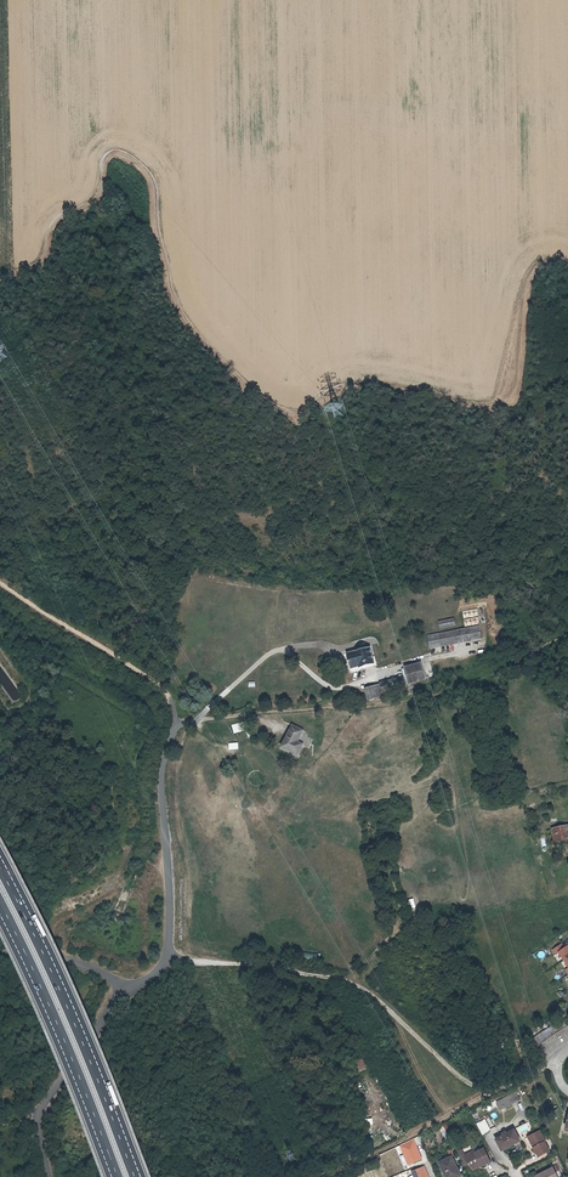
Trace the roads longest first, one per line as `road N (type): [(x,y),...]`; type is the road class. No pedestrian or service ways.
road 1 (track): [(0,287),(46,256),(56,218),(94,202),(104,159),(123,151),(157,188),(158,232),(176,303),(197,335),(264,399),(301,413),(346,385),(385,383),(493,405),(510,396),(530,271),(541,259),(567,264)]
road 2 (unclassified): [(50,1176),(42,1107),(111,1006),(169,956),(161,773),(176,725),(155,682)]
road 3 (track): [(558,1066),(487,1090),(347,981),(169,956)]
road 4 (track): [(543,648),(448,690),(371,706),(196,719)]
road 5 (motorway): [(140,1176),(75,1014),(0,861)]
road 6 (motorway): [(0,905),(118,1176)]
road 7 (track): [(155,682),(0,584)]

